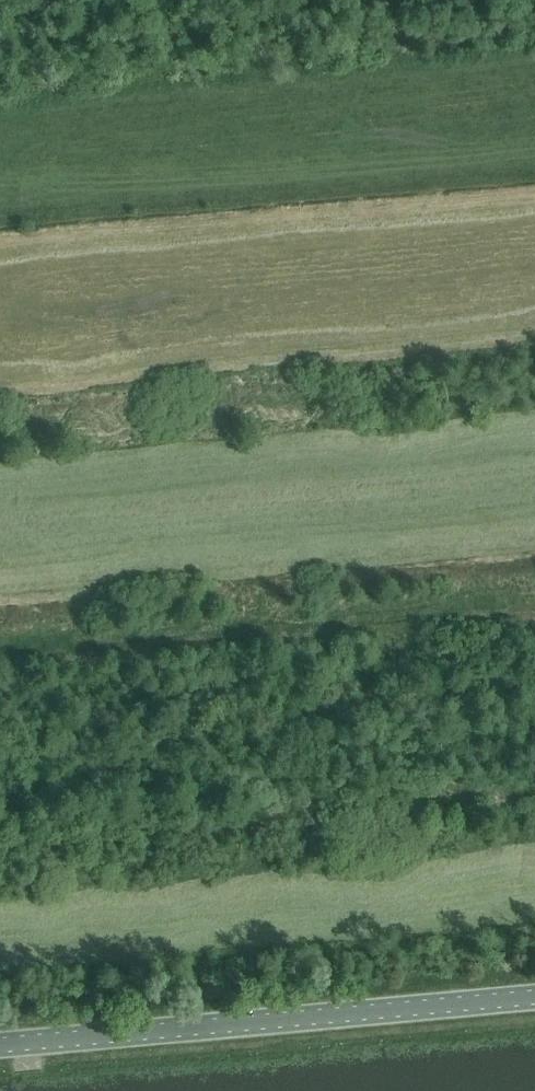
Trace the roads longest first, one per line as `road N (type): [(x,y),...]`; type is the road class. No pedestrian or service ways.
road 1 (tertiary): [(0,1043),(534,994)]

